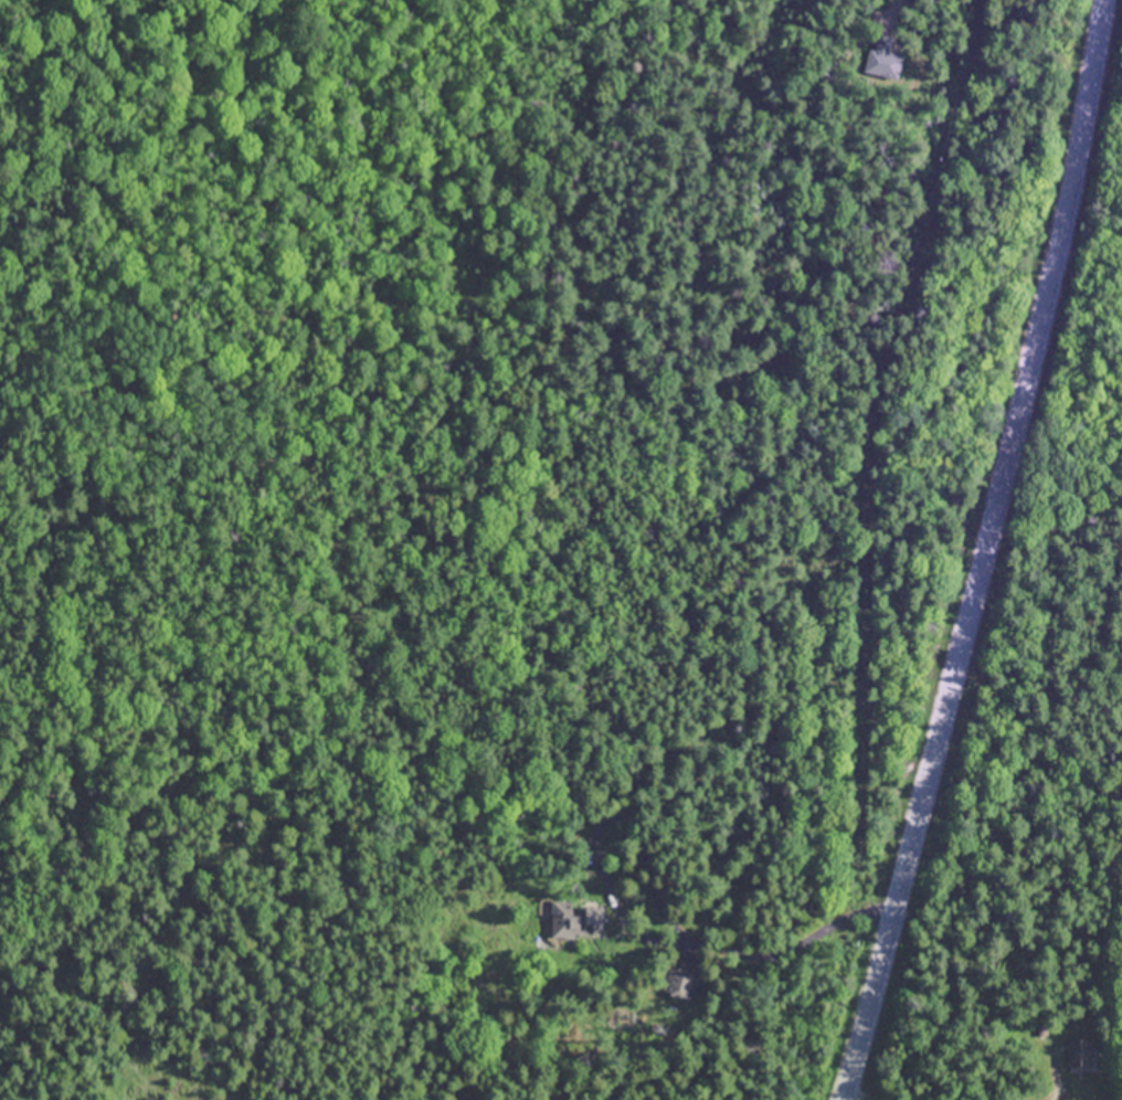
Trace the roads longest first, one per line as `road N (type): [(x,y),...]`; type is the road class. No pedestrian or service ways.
road 1 (tertiary): [(842,1099),(1054,269),(1104,0)]

